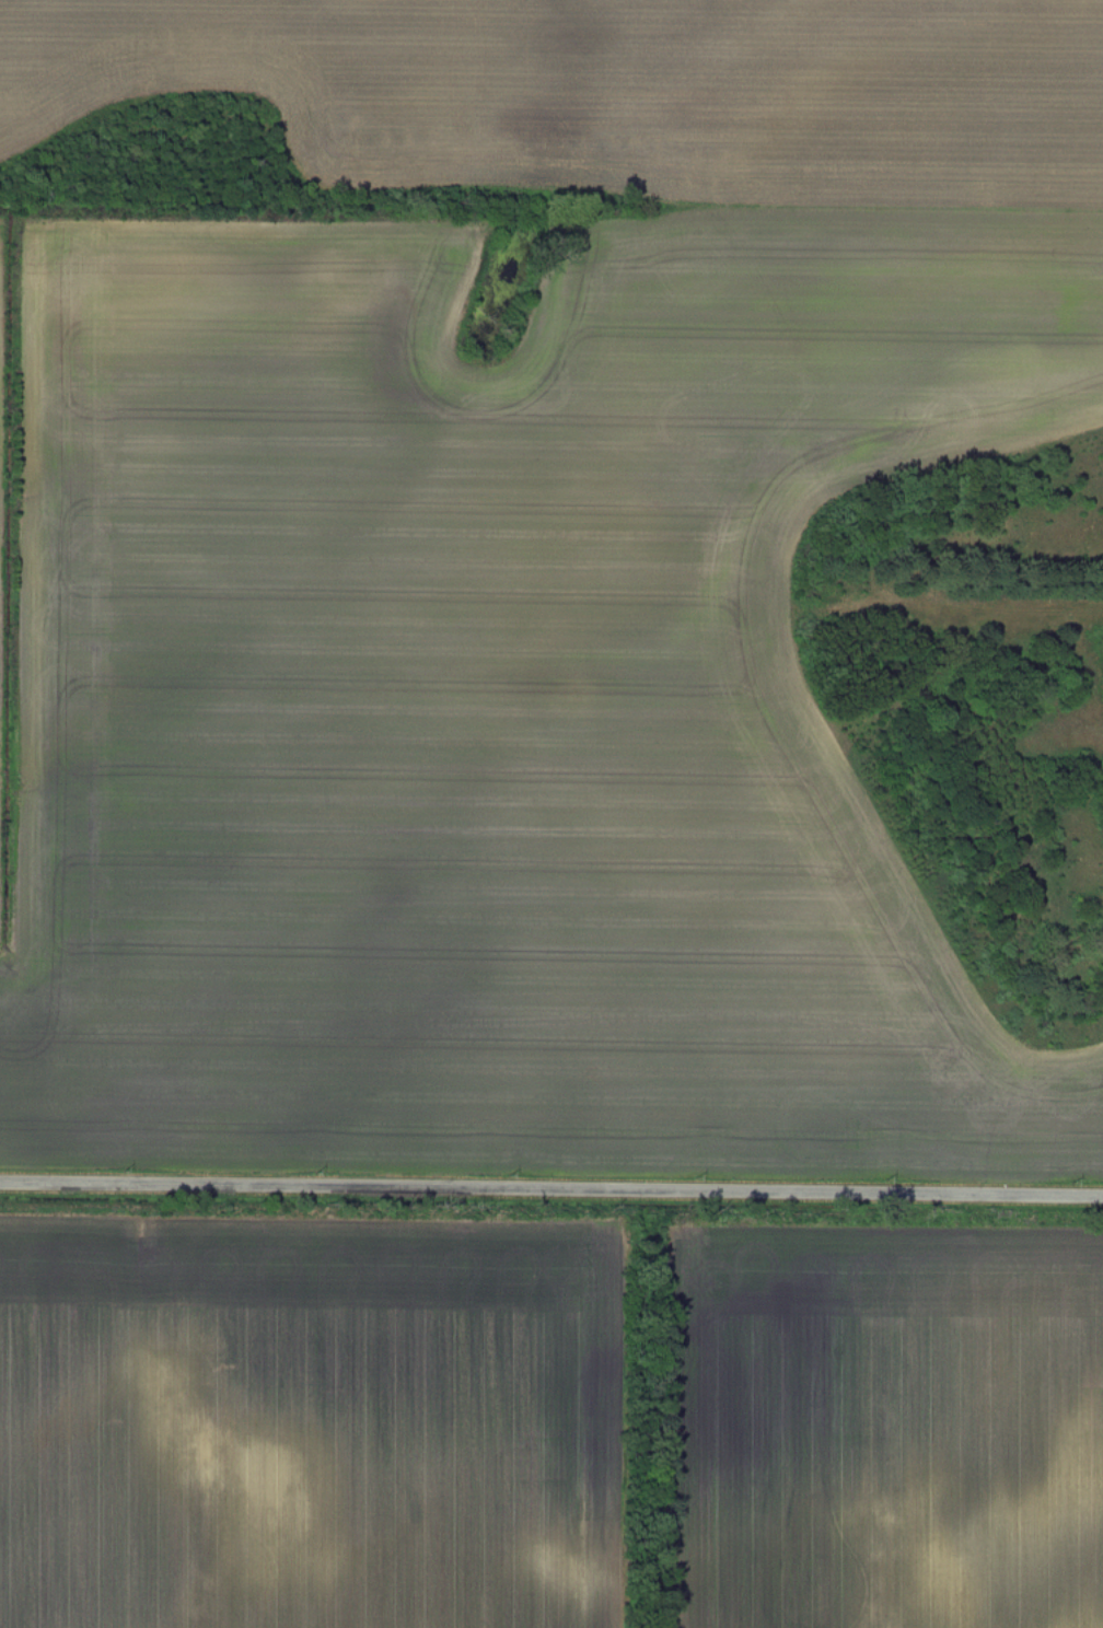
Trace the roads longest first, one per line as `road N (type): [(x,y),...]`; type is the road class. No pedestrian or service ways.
road 1 (residential): [(1102,1188),(0,1176)]

